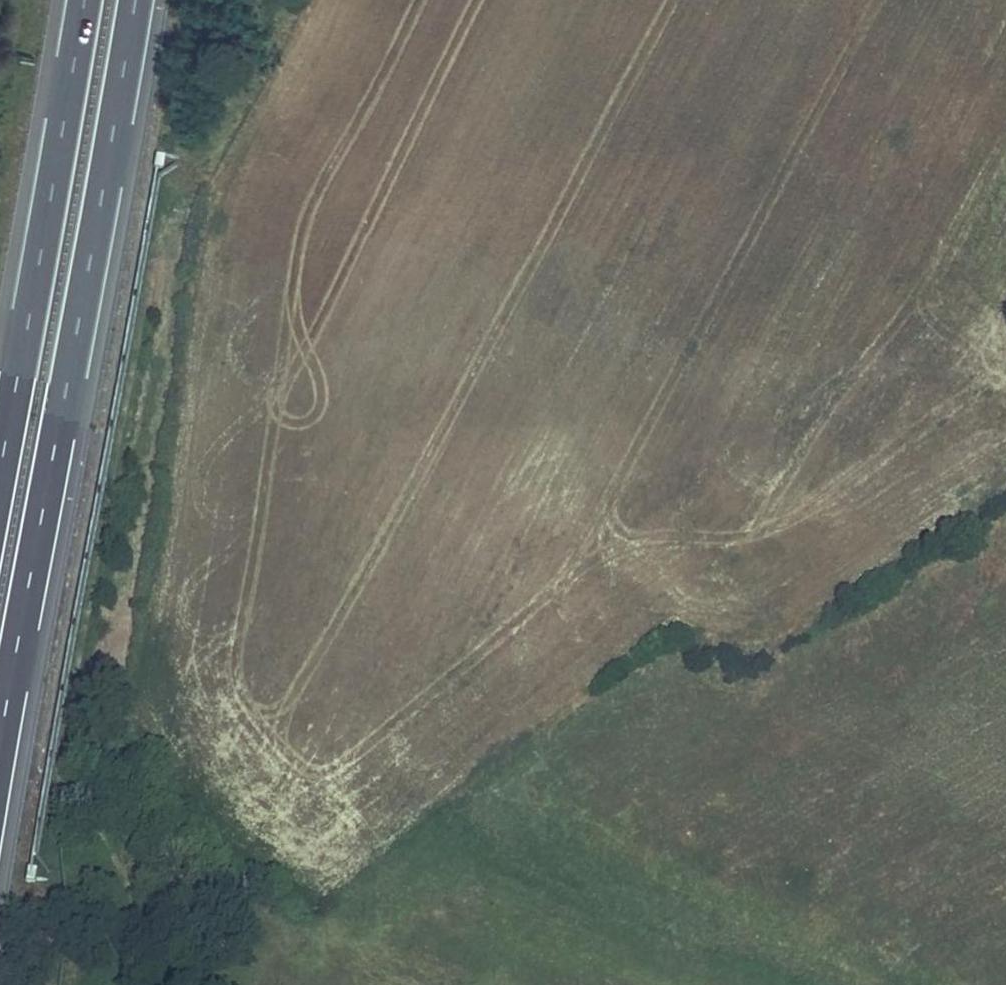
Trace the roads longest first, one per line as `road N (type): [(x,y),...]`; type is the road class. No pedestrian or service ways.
road 1 (motorway): [(0,748),(134,0)]
road 2 (motorway): [(84,0),(0,471)]

